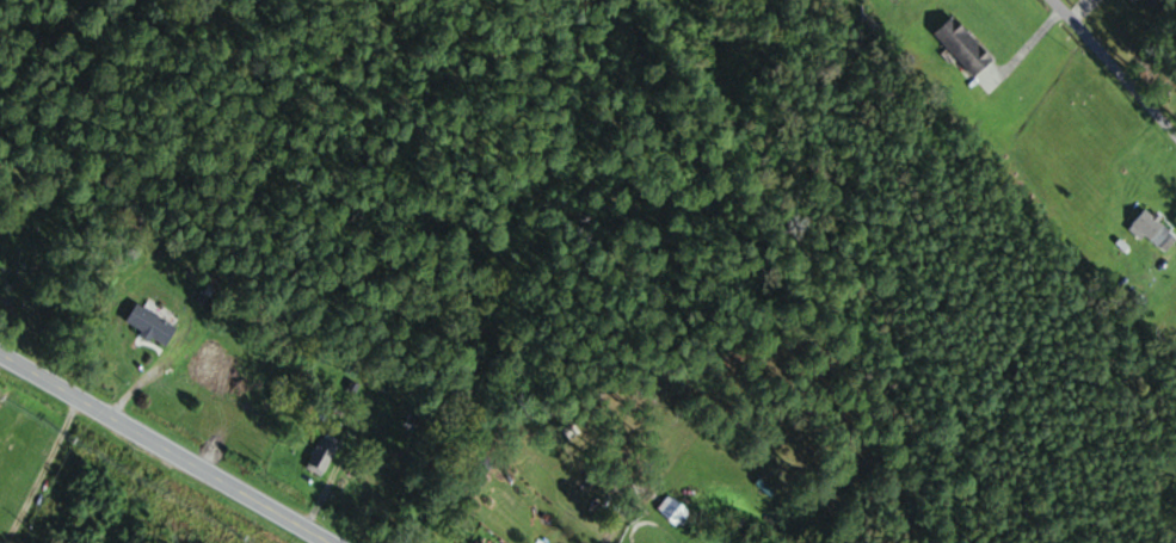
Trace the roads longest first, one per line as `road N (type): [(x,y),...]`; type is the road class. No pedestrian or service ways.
road 1 (secondary): [(322,542),(0,357)]
road 2 (residential): [(1059,0),(1175,128)]

